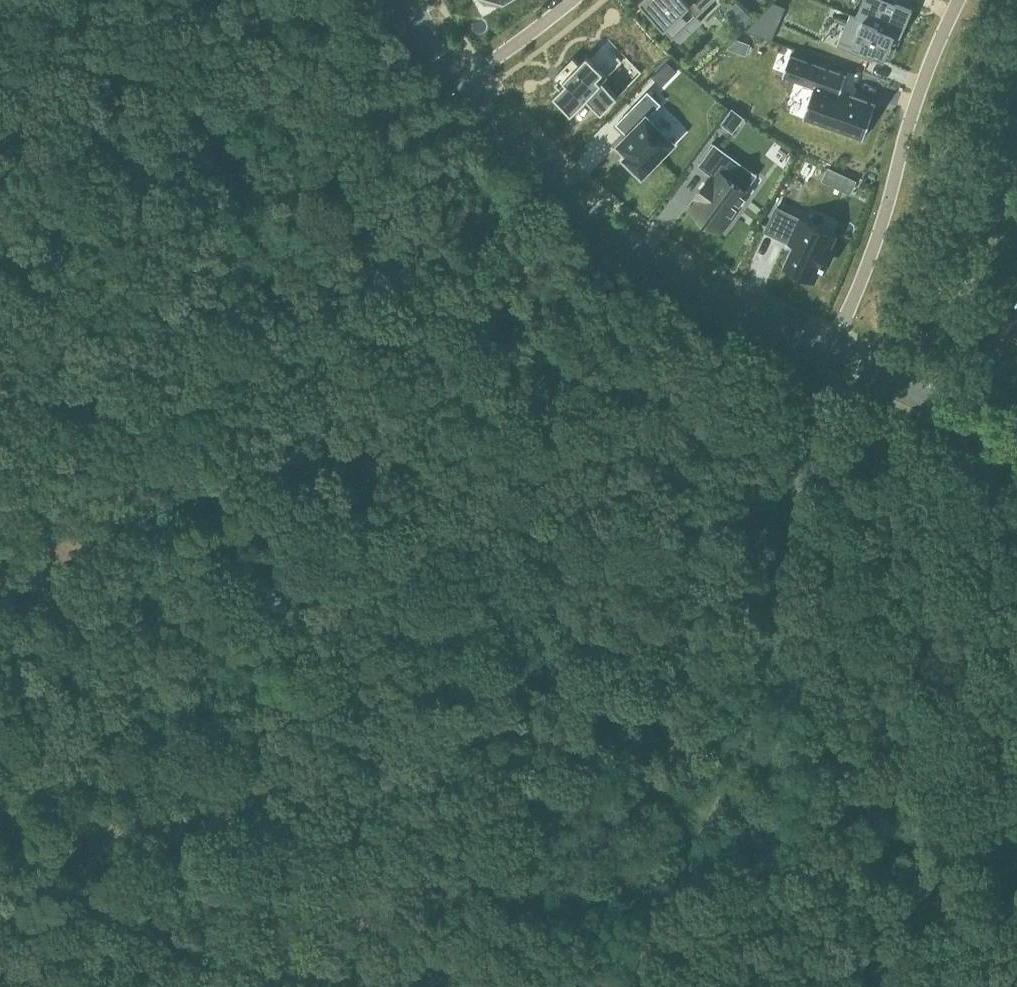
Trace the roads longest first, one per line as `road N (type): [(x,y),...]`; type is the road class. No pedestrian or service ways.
road 1 (unclassified): [(828,349),(654,258),(566,190),(462,77)]
road 2 (residential): [(958,0),(929,66),(877,238),(828,349)]
road 3 (unclassified): [(1016,441),(828,349)]
road 4 (residential): [(574,0),(462,77)]

